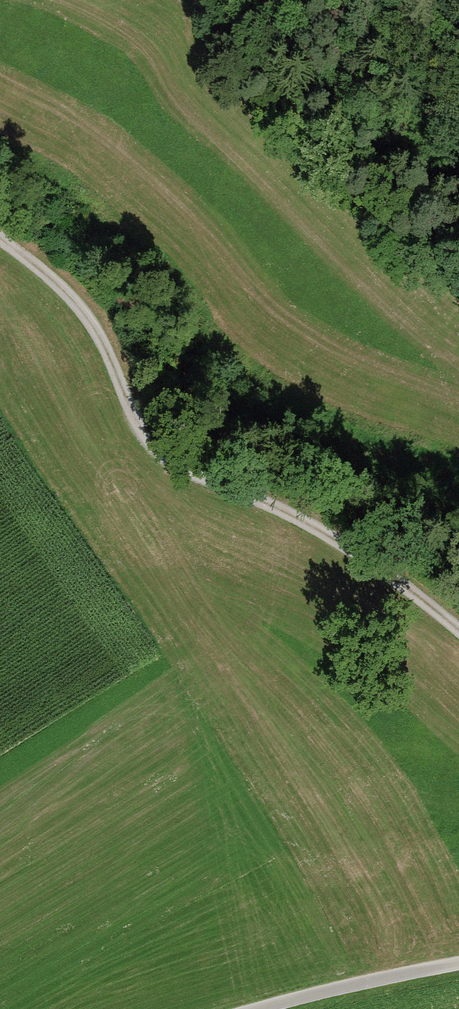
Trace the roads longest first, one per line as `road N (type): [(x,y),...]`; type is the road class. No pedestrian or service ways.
road 1 (track): [(0,232),(77,296),(159,439),(364,551),(458,623)]
road 2 (track): [(193,0),(458,183)]
road 3 (unclassified): [(385,977),(247,1008)]

